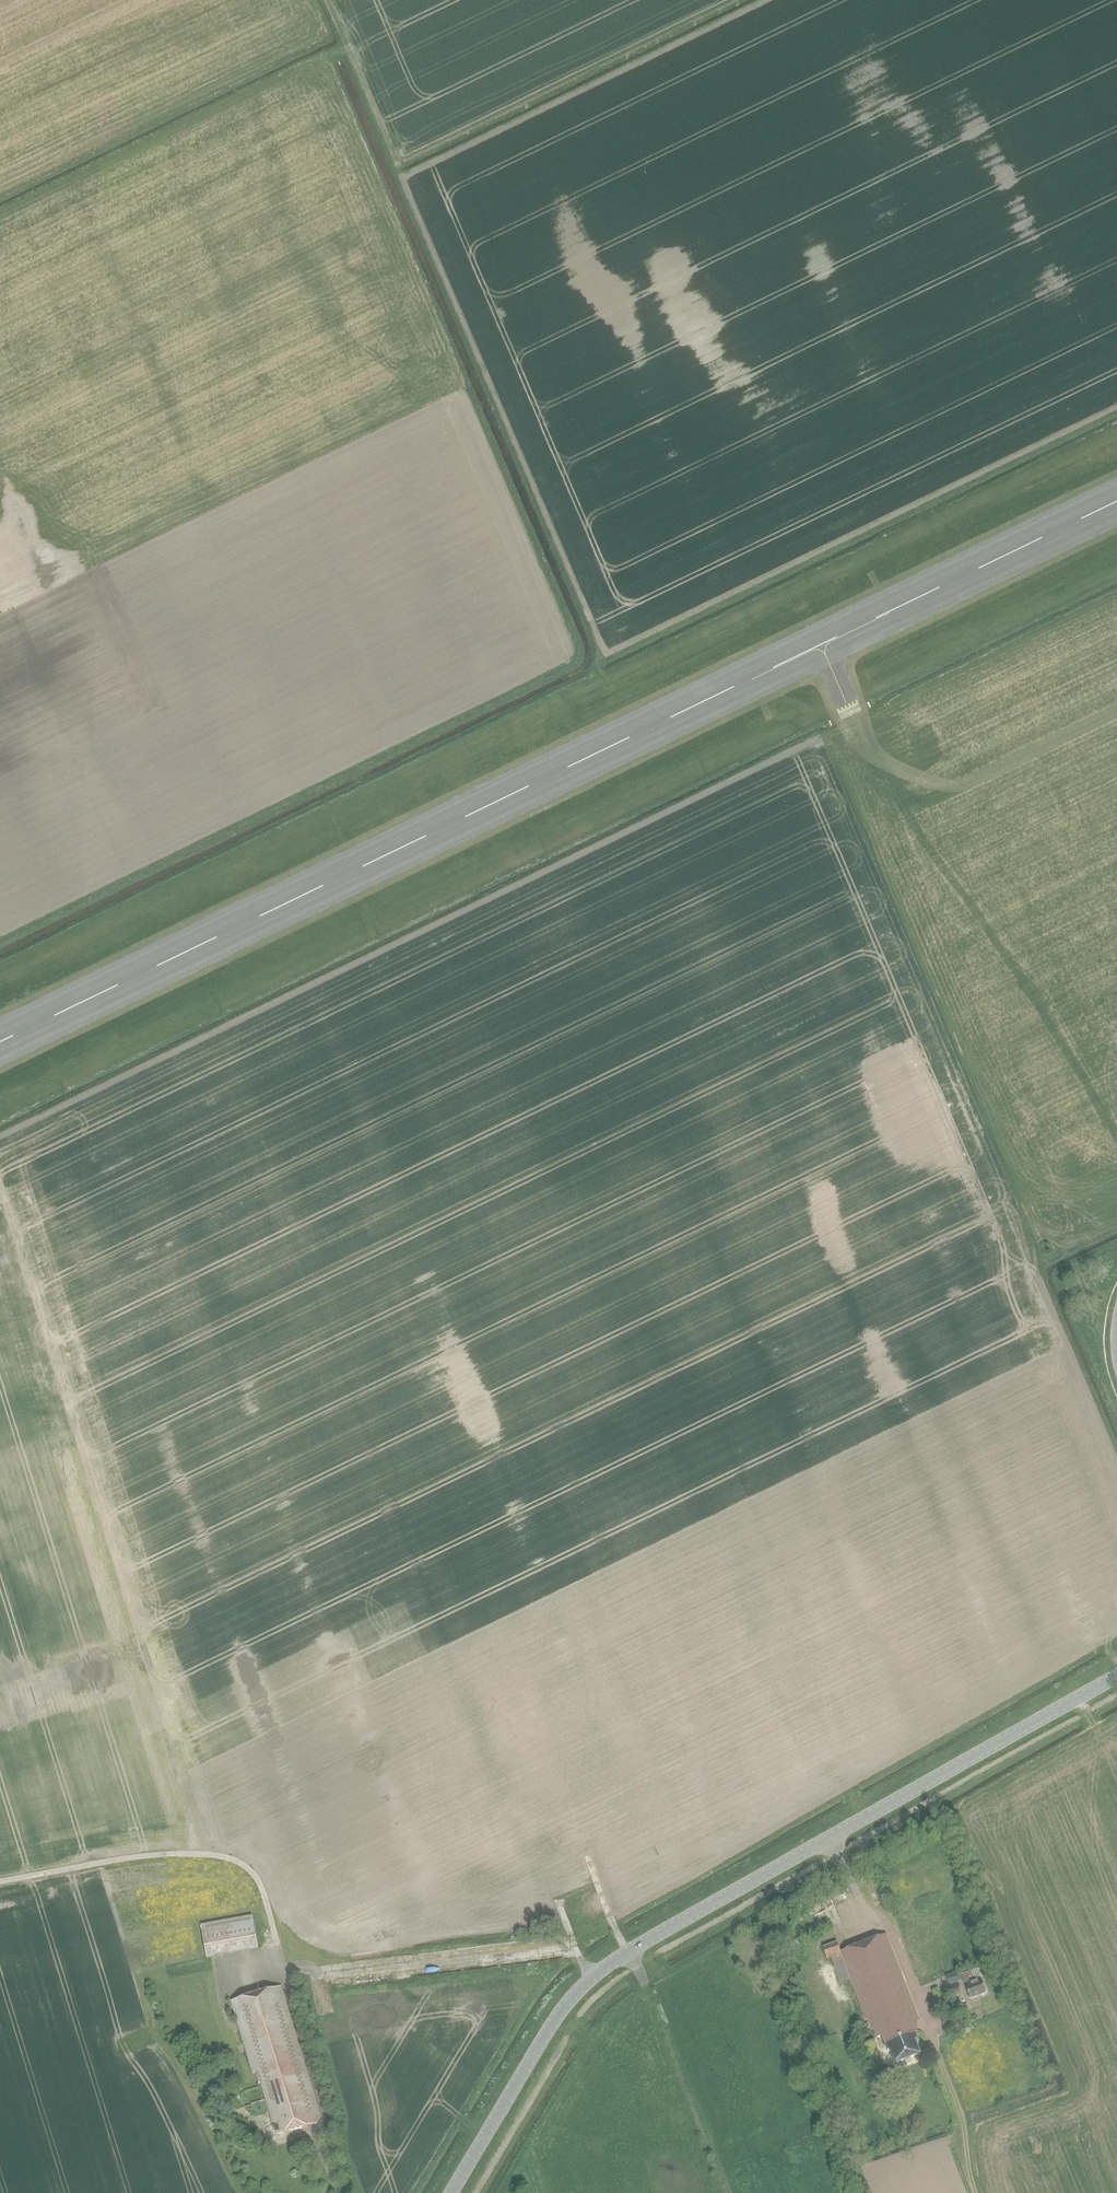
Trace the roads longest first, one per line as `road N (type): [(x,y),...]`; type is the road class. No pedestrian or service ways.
road 1 (unclassified): [(451,2192),(559,2014),(605,1967),(1116,1676)]
road 2 (track): [(592,1977),(562,1947),(320,1974),(281,1972),(261,1890),(251,1872),(214,1856),(125,1859),(0,1882)]

